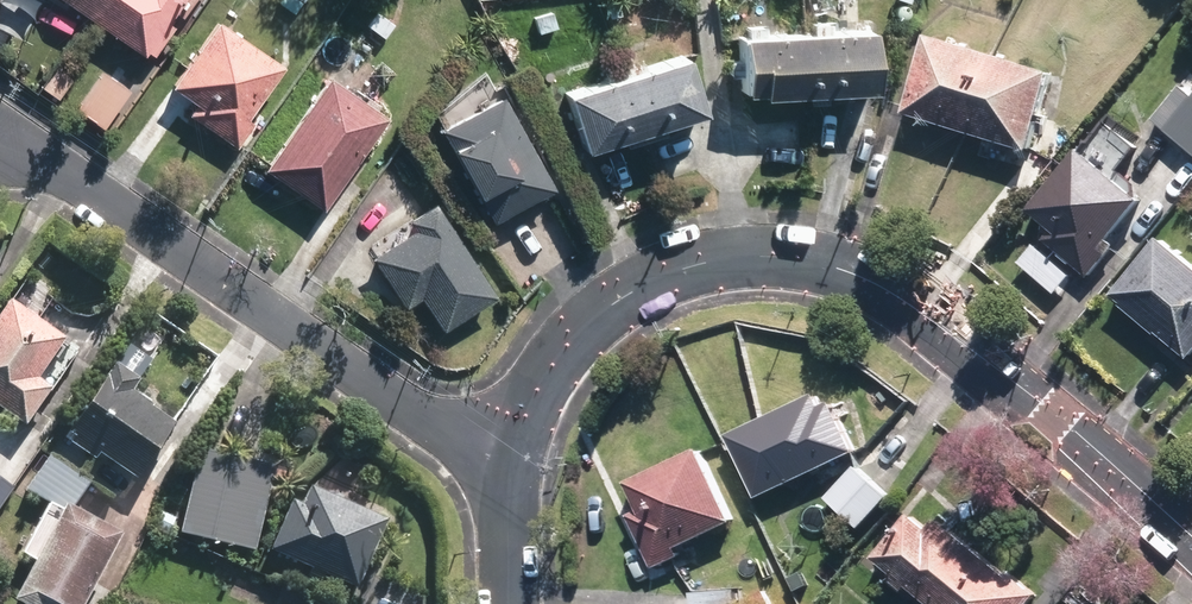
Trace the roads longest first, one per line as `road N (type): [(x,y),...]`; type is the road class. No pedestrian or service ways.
road 1 (residential): [(517,465),(541,385),(603,310),(677,271),(767,256),(854,273),(935,320),(1191,539)]
road 2 (residential): [(0,149),(66,176),(460,443),(517,465)]
road 3 (residential): [(509,603),(517,465)]

